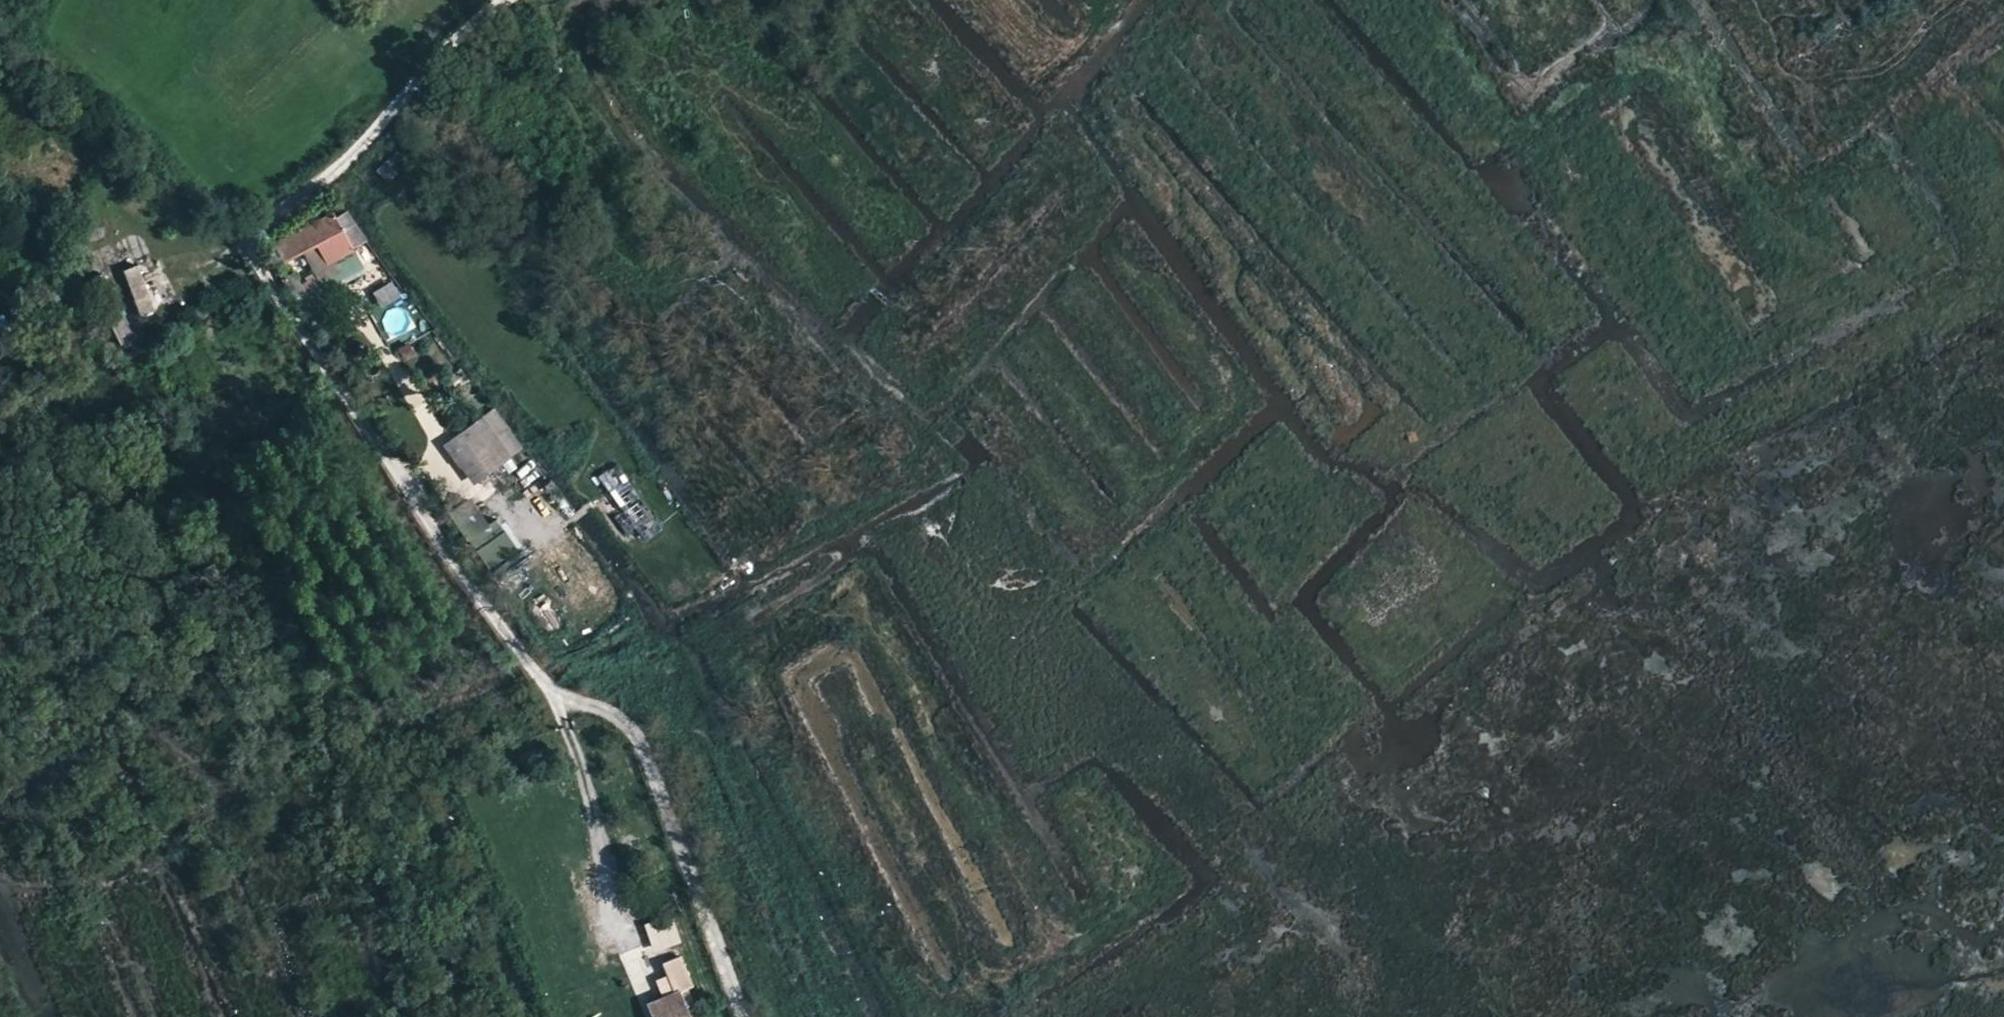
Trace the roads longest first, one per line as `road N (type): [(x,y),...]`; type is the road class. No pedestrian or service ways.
road 1 (unclassified): [(493,0),(341,159),(284,201),(263,229),(262,257),(528,667),(553,696),(601,708),(633,734),(737,1016)]

